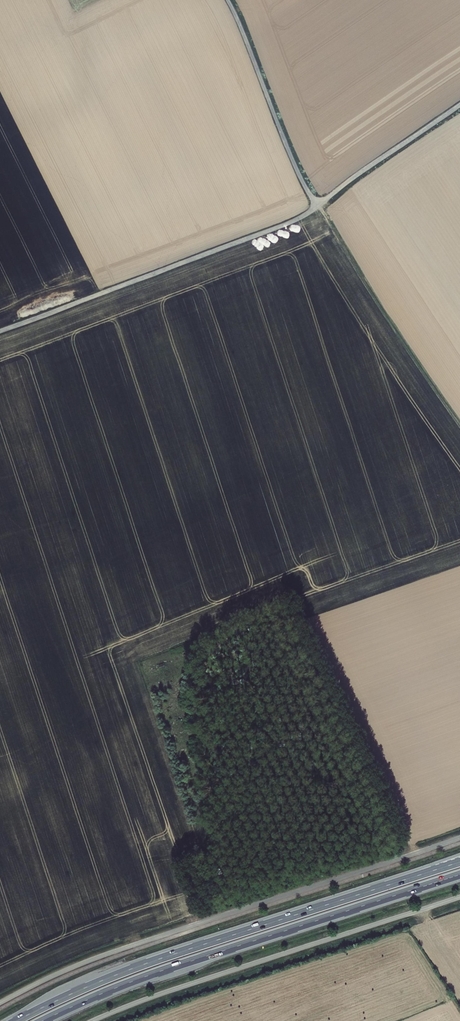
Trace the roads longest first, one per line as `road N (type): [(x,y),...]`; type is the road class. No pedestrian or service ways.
road 1 (track): [(459,104),(301,218),(0,331)]
road 2 (trunk): [(459,862),(144,964),(15,1020)]
road 3 (trunk): [(42,1020),(144,977),(459,875)]
road 4 (unclassified): [(226,0),(317,206)]

